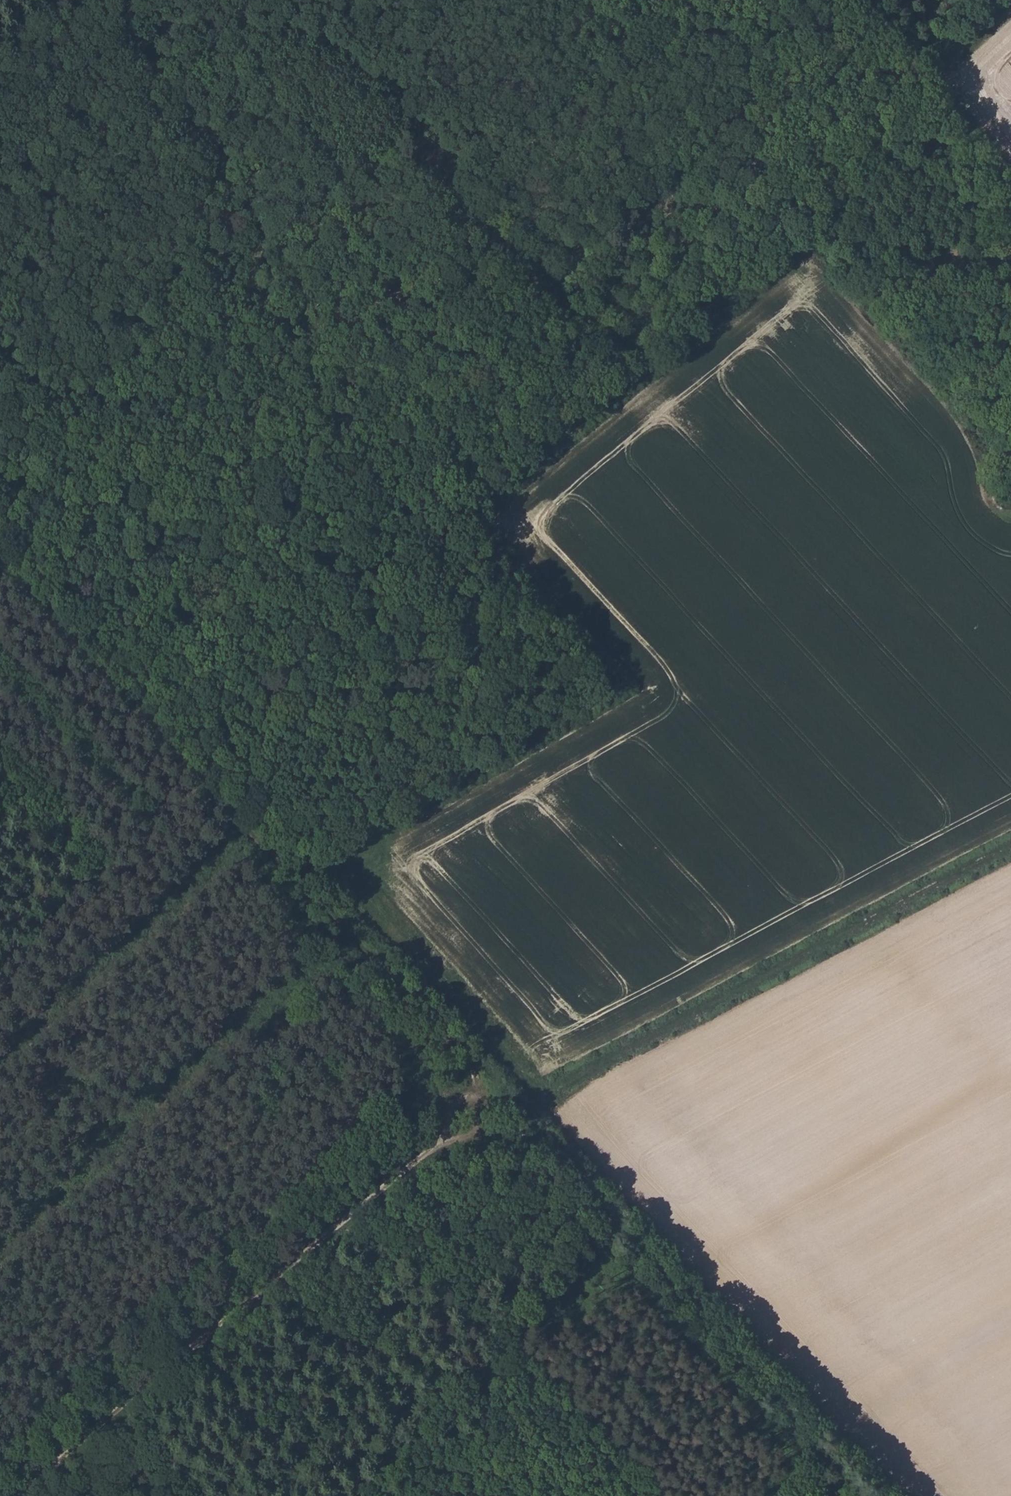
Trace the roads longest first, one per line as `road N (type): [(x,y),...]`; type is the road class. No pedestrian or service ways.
road 1 (track): [(1010,848),(416,1160),(8,1495)]

